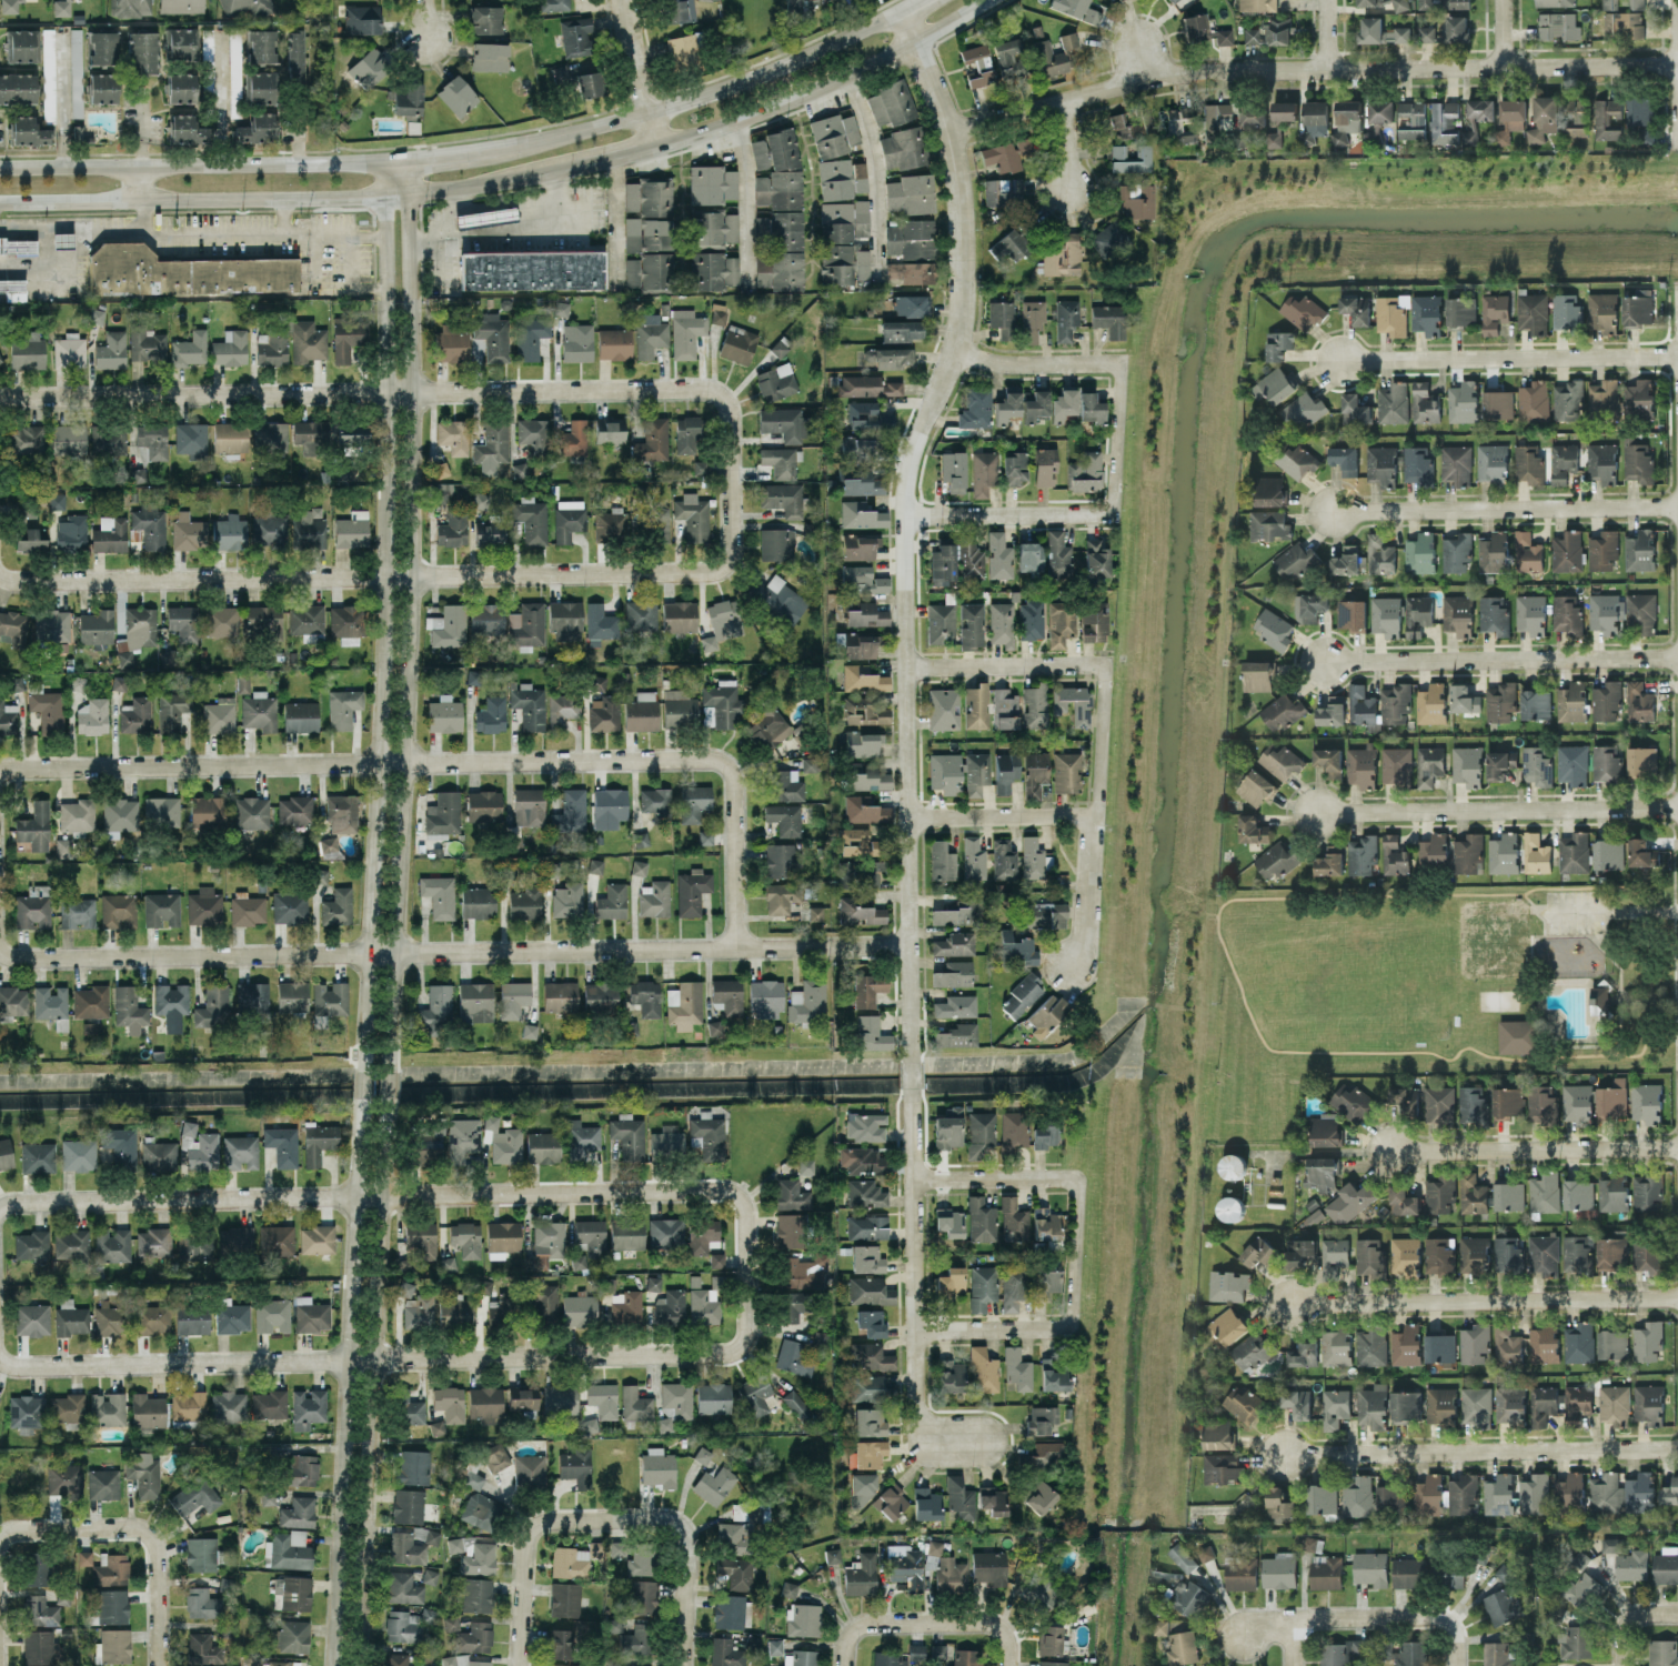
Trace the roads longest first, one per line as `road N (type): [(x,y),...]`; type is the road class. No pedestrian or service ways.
road 1 (residential): [(914,1056),(907,513),(921,442),(955,353),(966,241),(953,131),(900,7)]
road 2 (secondary): [(911,0),(736,78),(579,130),(499,145),(333,161),(0,166)]
road 3 (residential): [(389,1065),(412,573),(408,194),(392,158)]
road 4 (residential): [(392,158),(384,195),(379,763),(362,1064)]
road 5 (residential): [(953,131),(1149,77),(1222,69),(1677,63)]
road 6 (residential): [(361,1103),(328,1665)]
road 7 (residential): [(356,1665),(388,1103)]
road 8 (residential): [(394,953),(913,943)]
road 9 (residential): [(738,947),(736,791),(726,763),(405,763)]
road 10 (residential): [(372,1359),(734,1355),(751,1329),(750,1273)]
road 11 (residential): [(750,1273),(744,1201),(731,1192),(383,1197)]
road 12 (residential): [(0,404),(18,394),(412,391)]
road 13 (residential): [(0,574),(10,581),(412,573)]
road 14 (residential): [(984,1441),(920,1442),(915,1098)]
road 15 (residential): [(0,766),(405,763)]
road 16 (residential): [(394,953),(12,955),(0,942)]
road 17 (residential): [(412,573),(715,573),(729,554),(730,481)]
road 18 (residential): [(730,481),(723,394),(412,391)]
road 19 (residential): [(1677,1446),(1283,1454)]
road 20 (residential): [(1677,1295),(1288,1298)]
road 21 (residential): [(383,1197),(14,1201),(0,1209)]
road 22 (secondary): [(0,199),(384,195)]
road 23 (residential): [(0,1353),(13,1366),(372,1359)]
road 24 (secondary): [(655,145),(848,73),(986,0)]
road 25 (residential): [(1677,805),(1317,810)]
road 26 (residential): [(1677,653),(1326,659)]
road 27 (residential): [(1677,505),(1339,509)]
road 28 (residential): [(1677,351),(1340,357)]
road 29 (residential): [(1071,967),(1088,940),(1104,664)]
road 30 (residential): [(1677,1146),(1394,1148)]
road 31 (residential): [(610,1517),(550,1518),(529,1536),(518,1665)]
road 32 (residential): [(683,1665),(684,1527),(674,1518),(610,1517)]
road 33 (residential): [(78,1528),(142,1528),(158,1544),(161,1665)]
road 34 (residential): [(1457,1665),(1457,1628),(1434,1616),(1290,1618)]
road 35 (residential): [(907,513),(1111,513)]
road 36 (residential): [(1052,1328),(1073,1321),(1079,1306),(1082,1208),(1079,1184),(1046,1177)]
road 37 (residential): [(1104,664),(910,664)]
road 38 (residential): [(1095,817),(911,817)]
road 39 (residential): [(1121,364),(999,363),(955,353)]
road 40 (secondary): [(408,194),(556,171)]
road 41 (residential): [(1111,513),(1121,364)]
road 42 (residential): [(655,145),(624,0)]
road 43 (residential): [(918,1329),(1052,1328)]
road 44 (residential): [(1046,1177),(918,1180)]
road 45 (residential): [(938,1620),(862,1626),(845,1639),(844,1665)]

